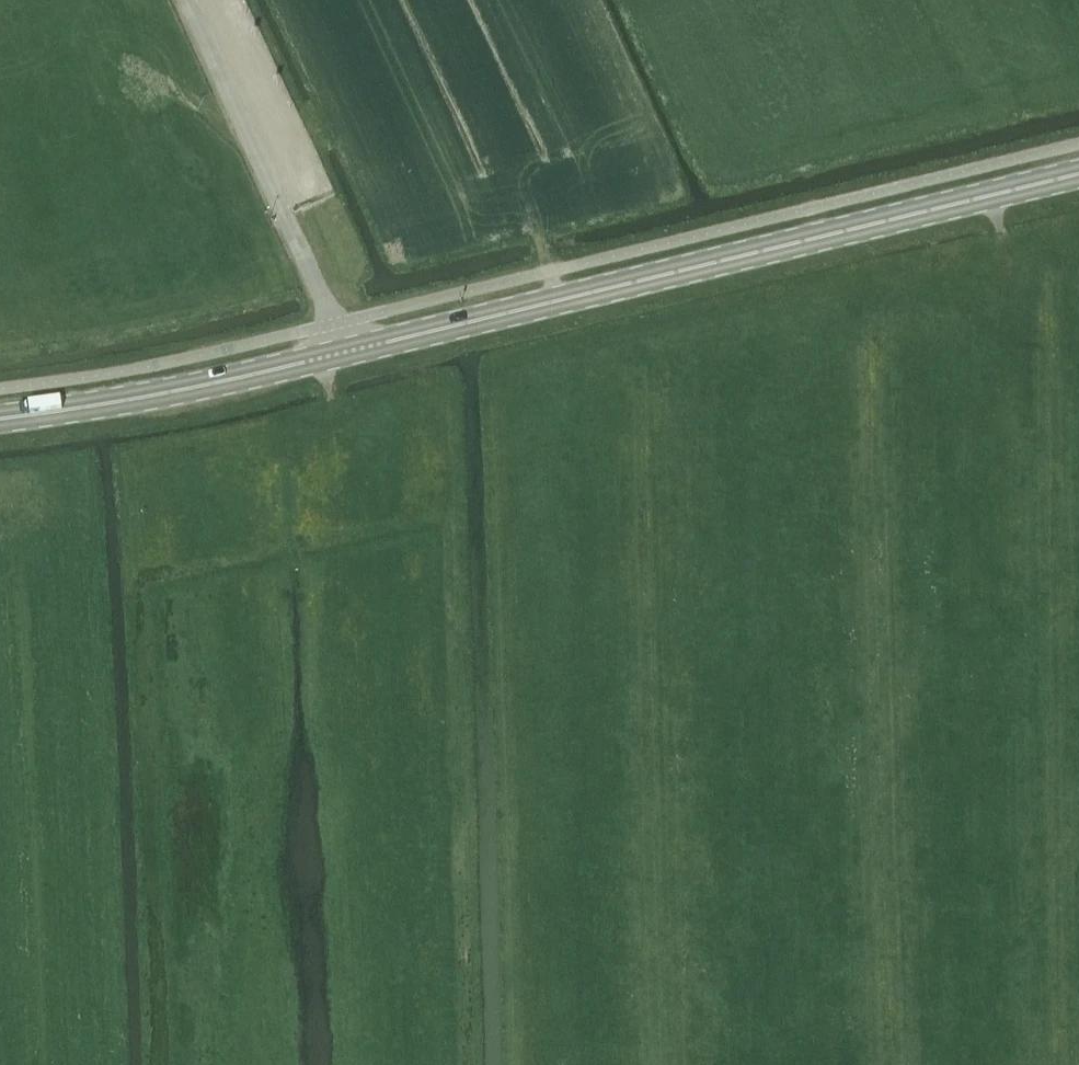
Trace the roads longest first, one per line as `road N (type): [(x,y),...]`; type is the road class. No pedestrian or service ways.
road 1 (primary): [(1078,176),(344,356),(153,397),(0,419)]

